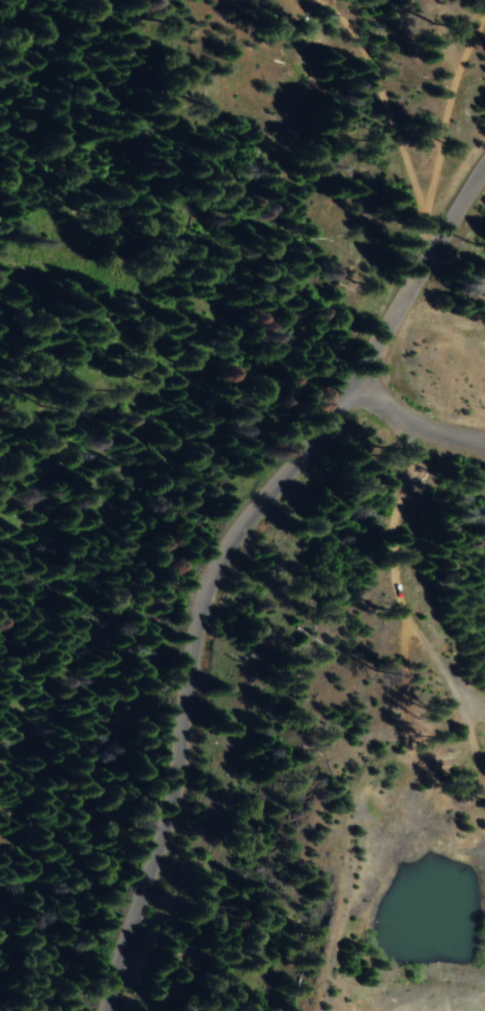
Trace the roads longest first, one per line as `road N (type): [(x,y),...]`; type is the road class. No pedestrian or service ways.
road 1 (tertiary): [(484,187),(237,540),(203,607),(183,759),(112,1010)]
road 2 (track): [(484,780),(458,694),(396,588),(391,525),(401,419)]
road 3 (track): [(444,250),(431,192),(352,30),(321,0)]
road 4 (track): [(484,22),(473,39),(431,192)]
road 5 (track): [(351,383),(401,419),(484,440)]

